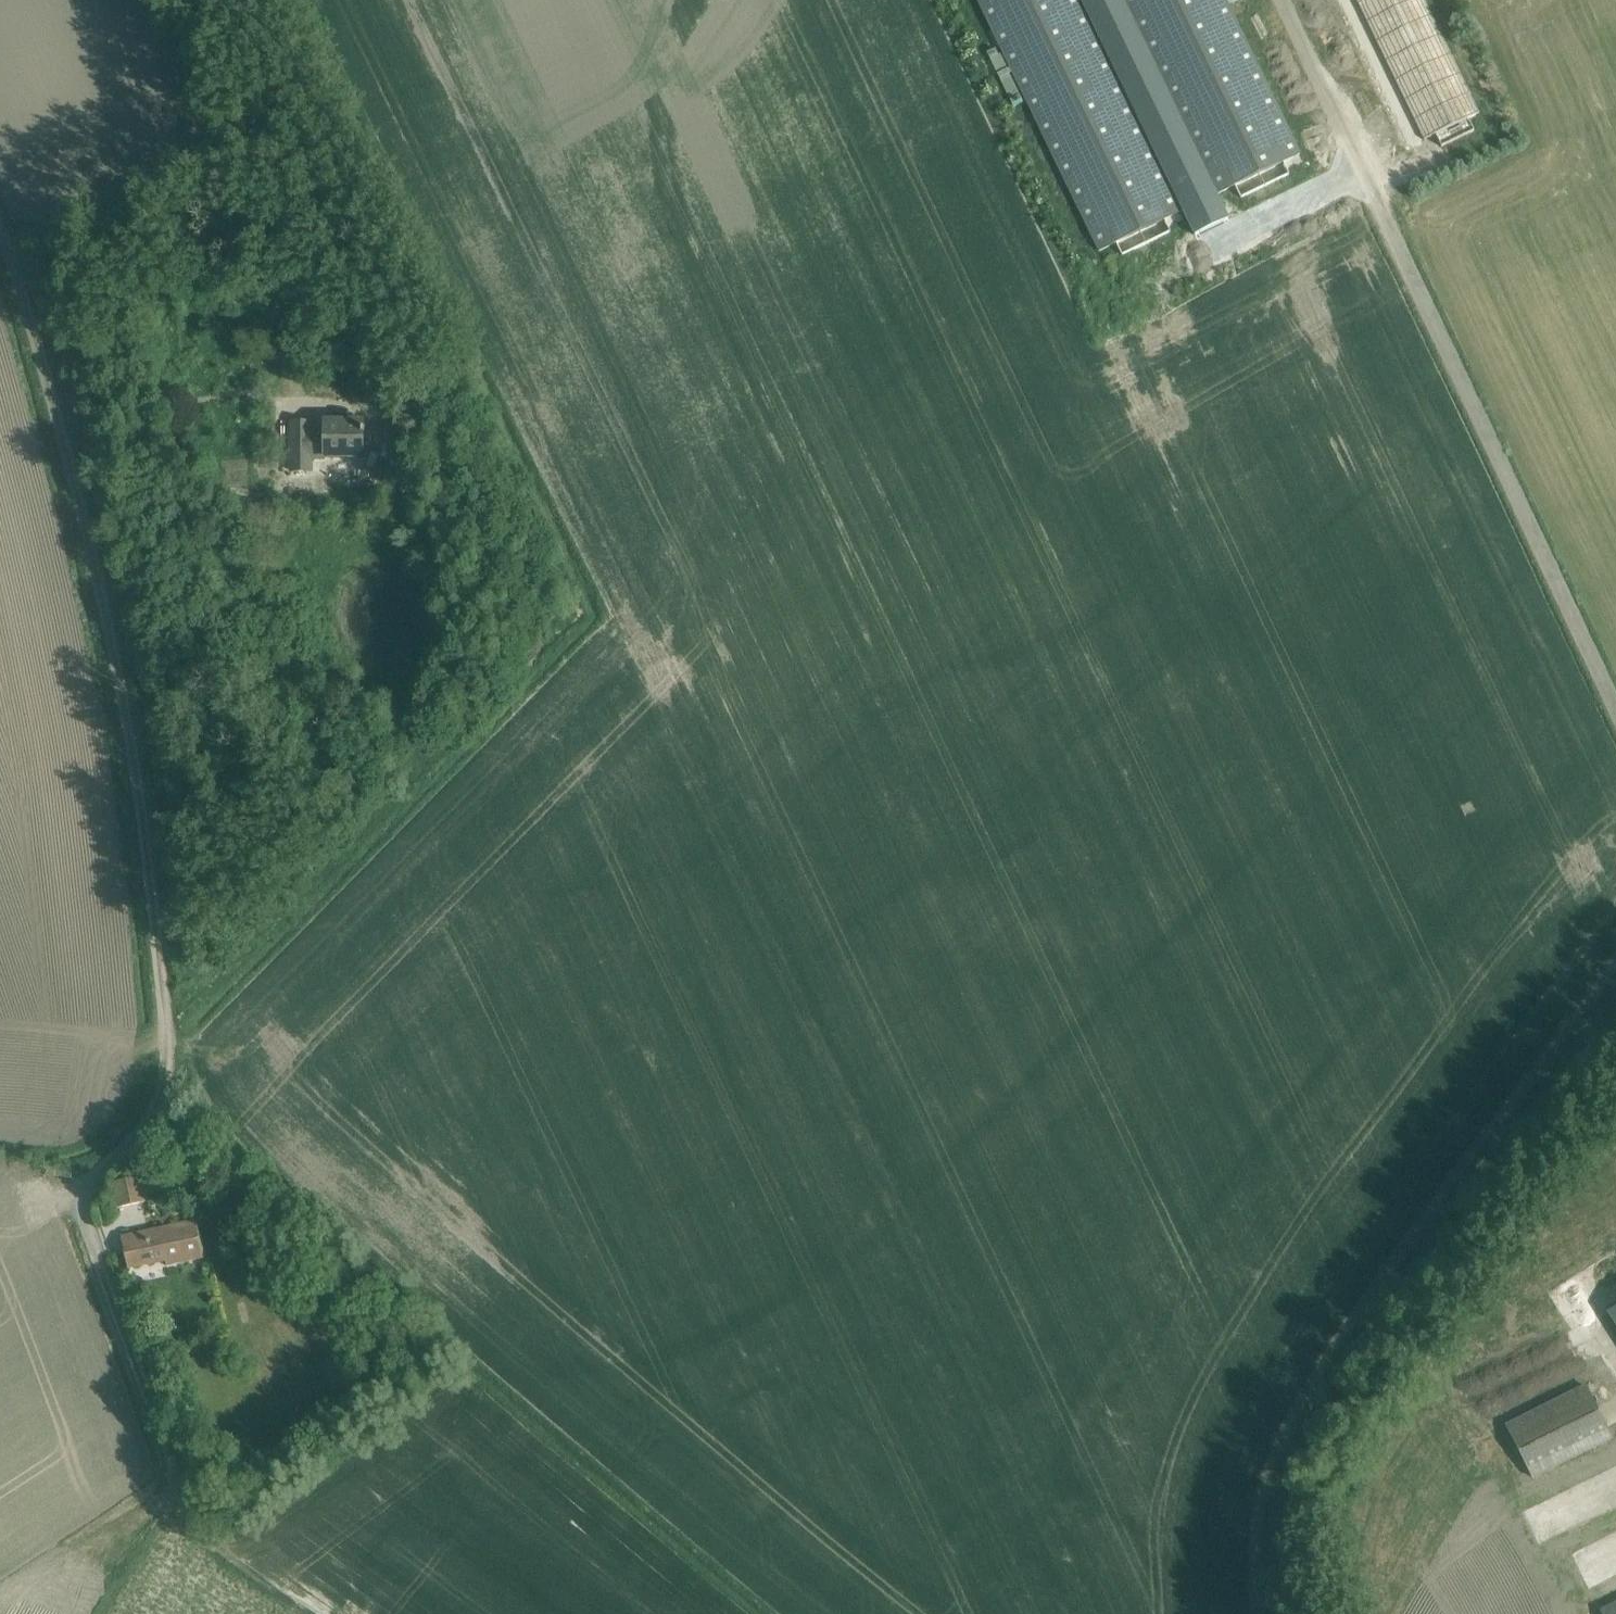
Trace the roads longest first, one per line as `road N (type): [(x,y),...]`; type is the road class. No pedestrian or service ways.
road 1 (unclassified): [(169,1467),(83,1208),(94,1176),(153,1114),(162,1085),(166,1046),(148,868),(123,687),(70,446),(0,229)]
road 2 (unclassified): [(1615,711),(1280,0)]

